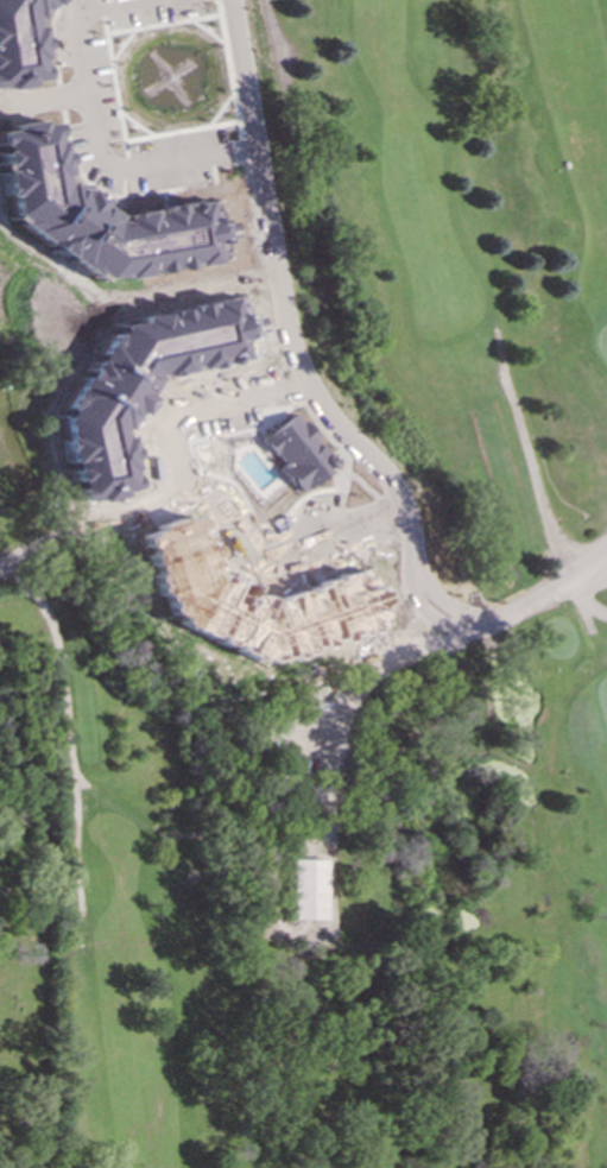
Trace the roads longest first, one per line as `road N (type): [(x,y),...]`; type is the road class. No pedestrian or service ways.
road 1 (residential): [(504,619),(461,618),(432,599),(418,579),(396,481),(325,409),(297,359),(231,0)]
road 2 (residential): [(606,551),(504,619)]

